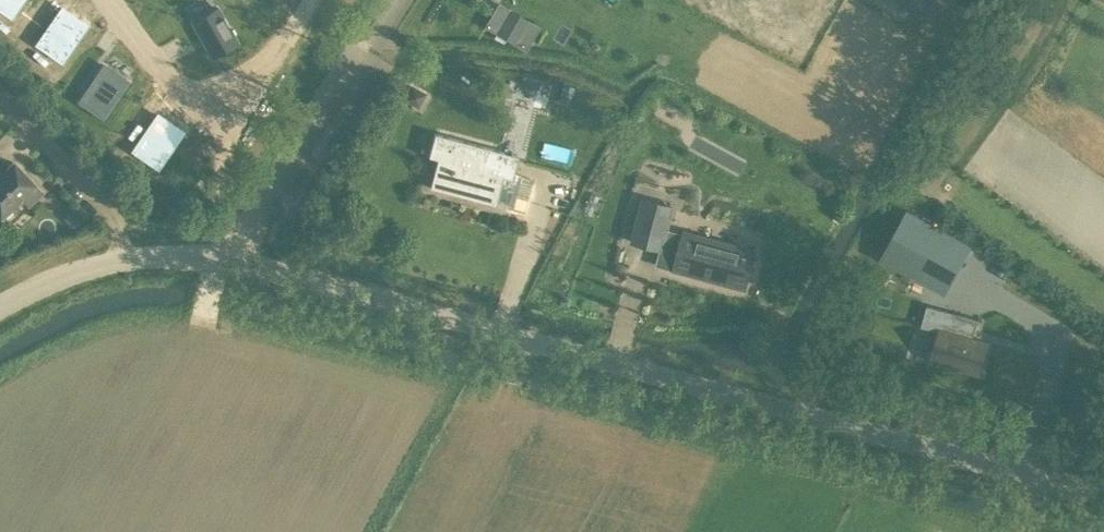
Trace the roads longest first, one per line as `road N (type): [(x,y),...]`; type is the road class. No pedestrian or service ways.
road 1 (unclassified): [(138,259),(233,263),(1005,477),(1103,490)]
road 2 (residential): [(111,0),(183,87),(232,95),(311,0)]
road 3 (residential): [(124,260),(115,218),(0,96)]
road 4 (residential): [(0,307),(52,279),(124,260)]

